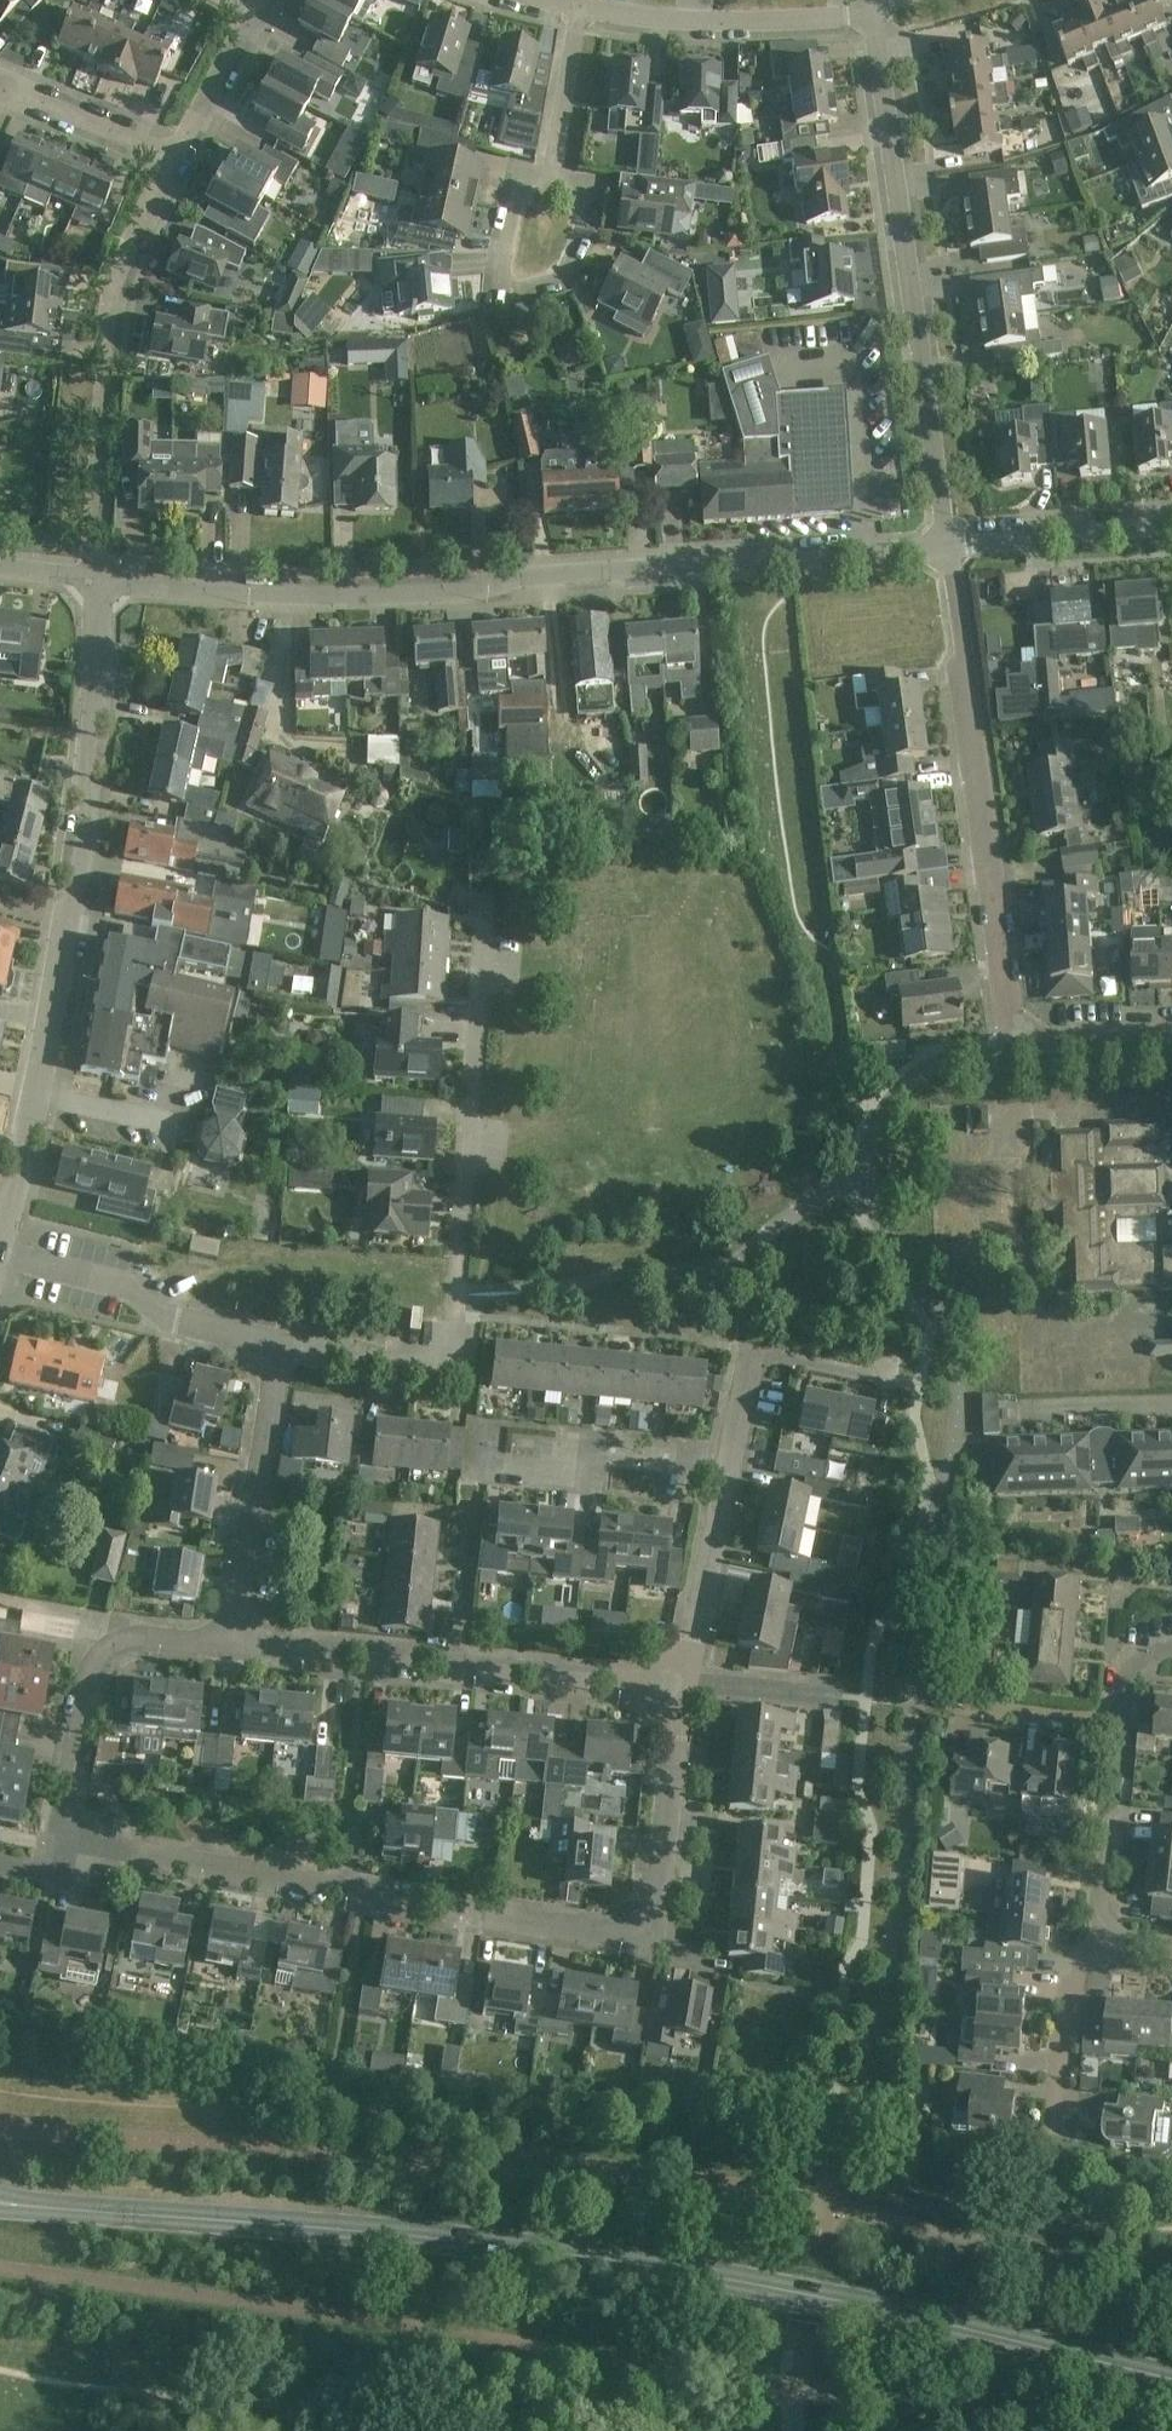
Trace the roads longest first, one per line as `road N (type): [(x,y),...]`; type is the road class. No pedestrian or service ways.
road 1 (secondary): [(1171,2381),(888,2312),(580,2255),(18,2205)]
road 2 (residential): [(680,1685),(660,1904),(631,1936),(607,1939),(63,1835),(90,1683),(103,1656),(146,1636),(229,1642)]
road 3 (residential): [(950,546),(418,588),(100,582)]
road 4 (residential): [(0,1240),(36,1094),(88,816),(100,582)]
road 5 (residential): [(1171,1026),(1134,1038),(1048,1041),(1018,1034),(1011,1023),(950,546)]
road 6 (residential): [(276,1345),(456,1362),(482,897)]
road 7 (residential): [(950,546),(872,6)]
road 8 (residential): [(551,177),(573,180),(588,192),(582,241),(559,282),(505,290),(499,257),(513,186),(534,175)]
road 9 (residential): [(229,1642),(276,1345)]
road 10 (residential): [(579,9),(715,20),(845,16),(872,6)]
road 11 (residential): [(0,1264),(123,1290),(159,1312),(276,1345)]
road 12 (residential): [(920,1387),(745,1354),(733,1462)]
road 13 (residential): [(479,1446),(733,1462)]
road 14 (residential): [(229,1642),(458,1663)]
road 15 (residential): [(733,1462),(680,1685)]
road 16 (residential): [(104,374),(115,293),(169,156)]
road 17 (residential): [(458,1663),(680,1685)]
road 18 (residential): [(1171,525),(950,546)]
road 19 (residential): [(1111,1941),(1103,1924),(1125,1726)]
road 20 (residential): [(1062,2118),(1076,1968),(1111,1941)]
road 21 (residential): [(169,156),(257,0)]
road 22 (residential): [(169,156),(4,92)]
road 23 (residential): [(551,177),(579,9)]
road 24 (residential): [(956,1706),(1125,1726)]
road 25 (residential): [(680,1685),(840,1697)]
road 26 (residential): [(458,1663),(474,1532)]

